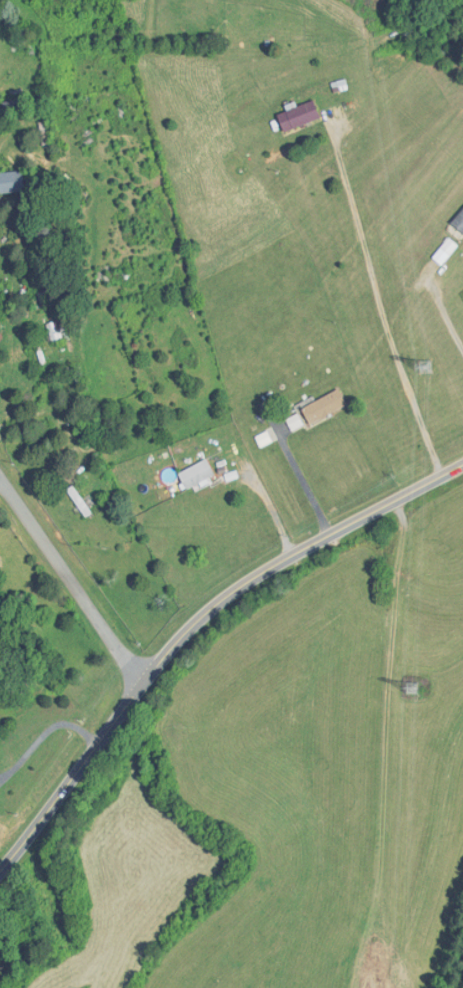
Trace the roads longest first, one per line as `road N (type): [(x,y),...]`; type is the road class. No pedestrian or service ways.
road 1 (residential): [(0,872),(199,620),(264,572),(462,464)]
road 2 (residential): [(143,683),(0,482)]

